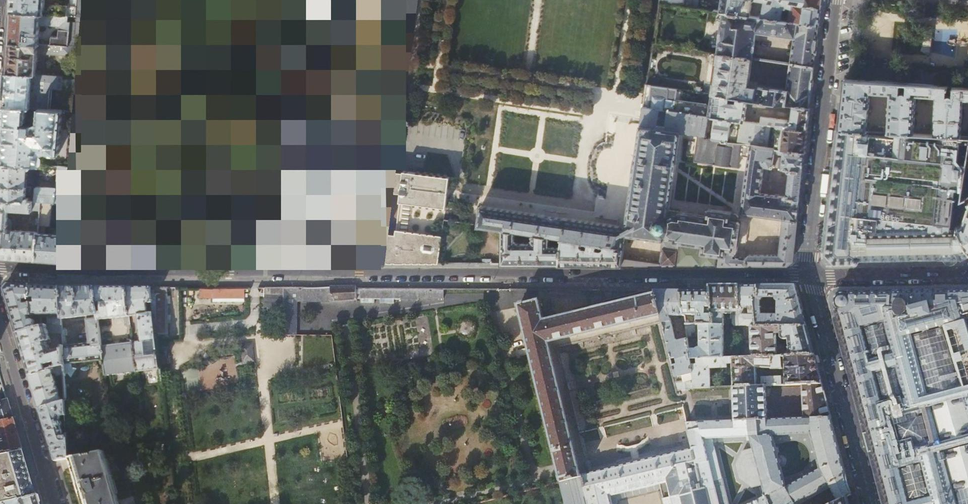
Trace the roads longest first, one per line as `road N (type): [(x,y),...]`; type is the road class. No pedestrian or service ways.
road 1 (residential): [(812,275),(0,269)]
road 2 (residential): [(835,0),(812,275)]
road 3 (residential): [(812,275),(869,503)]
road 4 (residential): [(53,503),(0,326)]
road 5 (residential): [(957,275),(812,275)]

